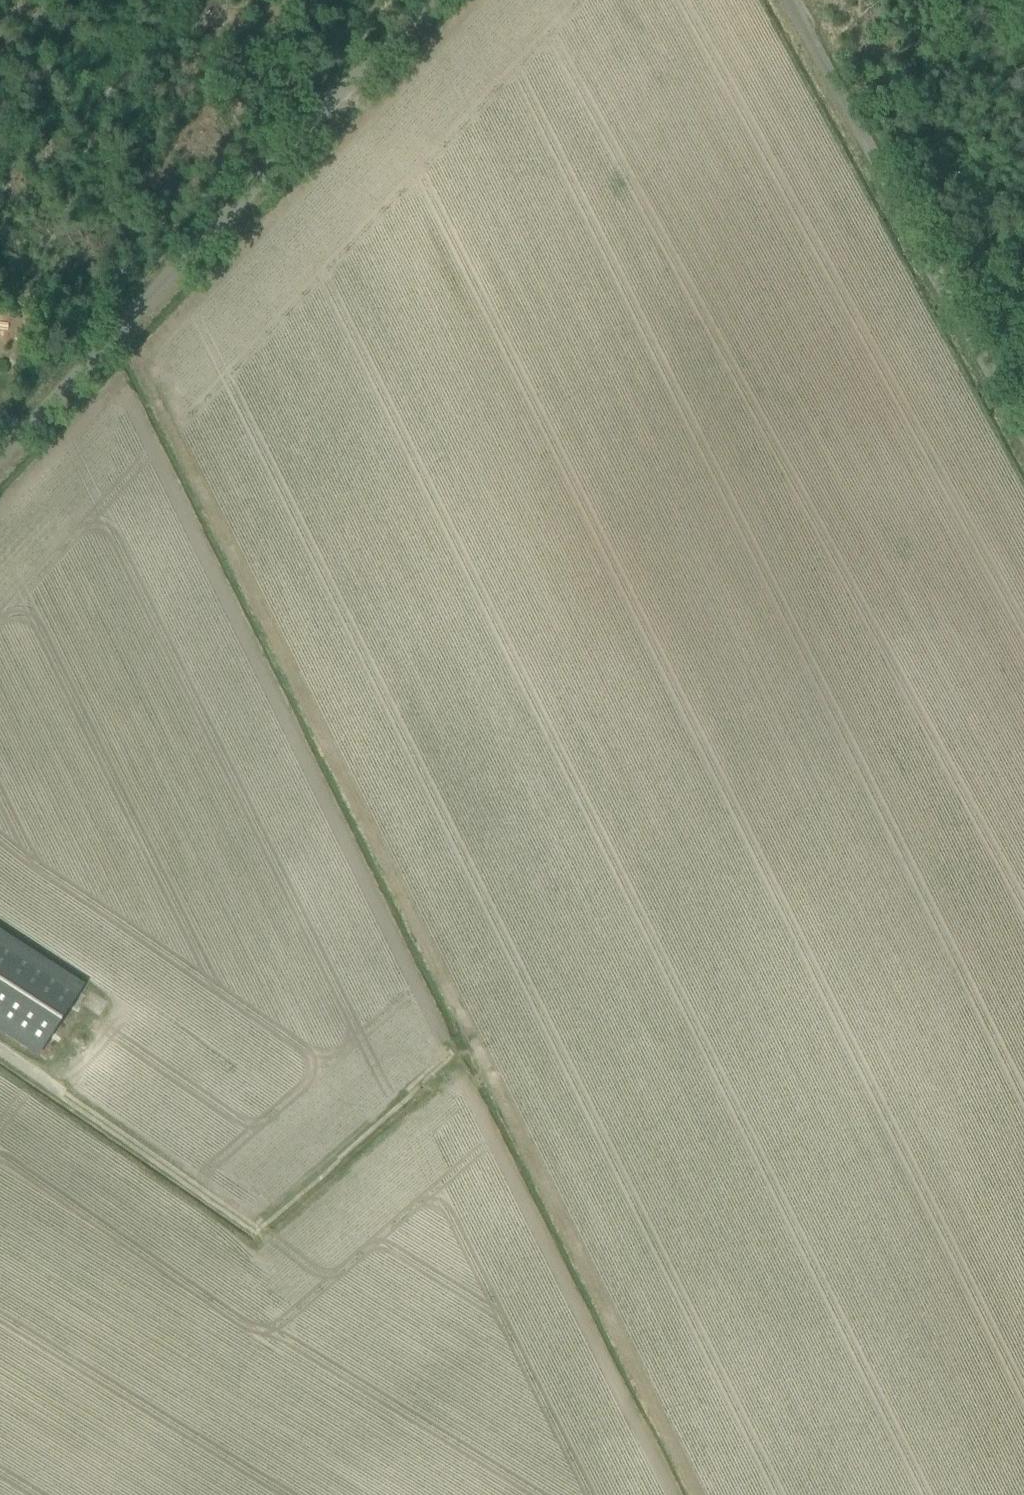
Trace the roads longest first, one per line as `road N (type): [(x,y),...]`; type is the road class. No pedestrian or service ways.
road 1 (unclassified): [(0,467),(430,0)]
road 2 (unclassified): [(1023,429),(788,0)]

